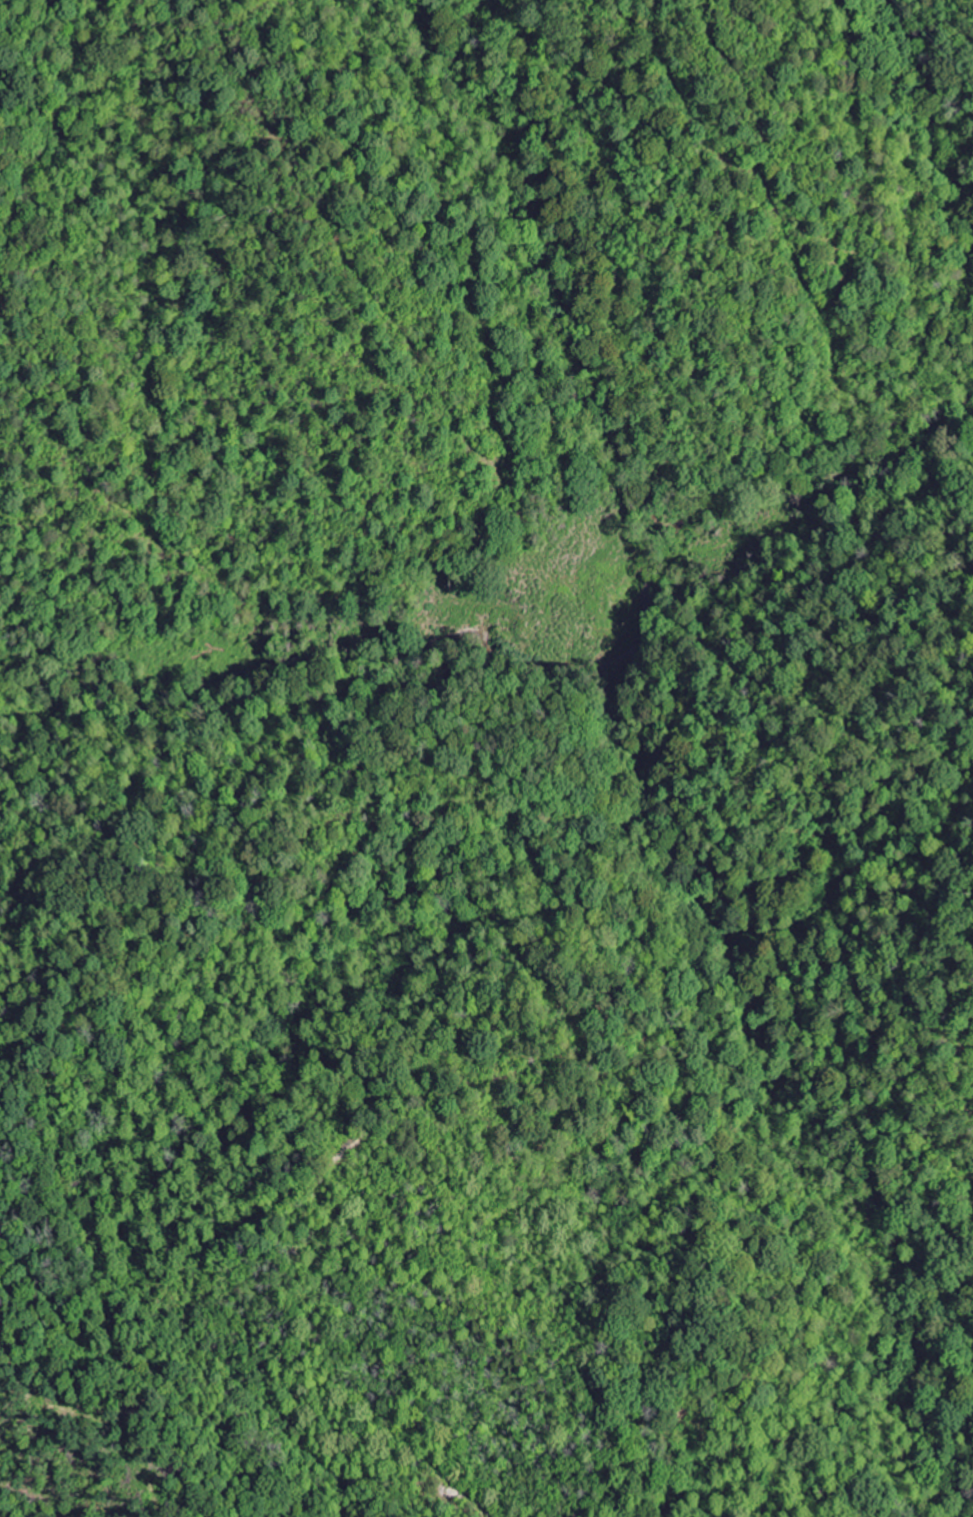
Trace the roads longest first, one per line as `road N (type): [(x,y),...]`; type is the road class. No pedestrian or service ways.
road 1 (residential): [(0,677),(194,696),(326,649),(415,649),(468,635),(491,655),(521,664),(612,670),(677,564),(736,537),(880,520),(972,451)]

